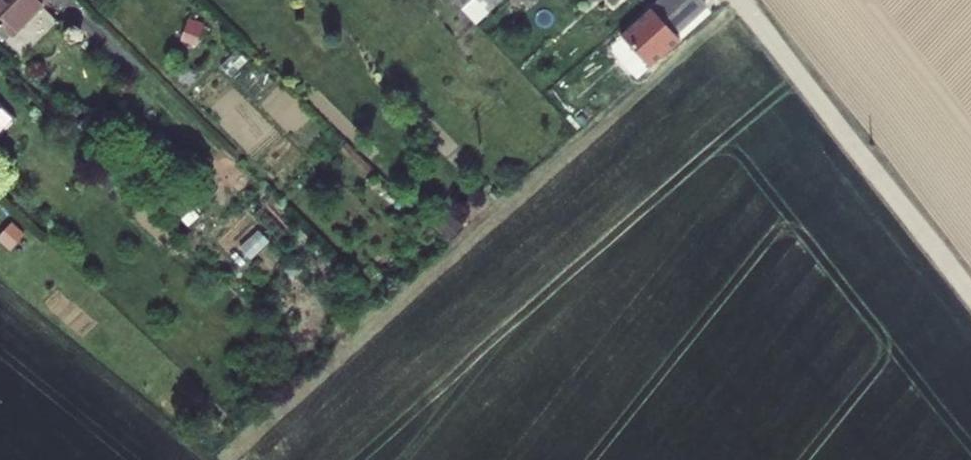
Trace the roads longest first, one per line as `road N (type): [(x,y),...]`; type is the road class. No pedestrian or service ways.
road 1 (track): [(737,0),(970,293)]

